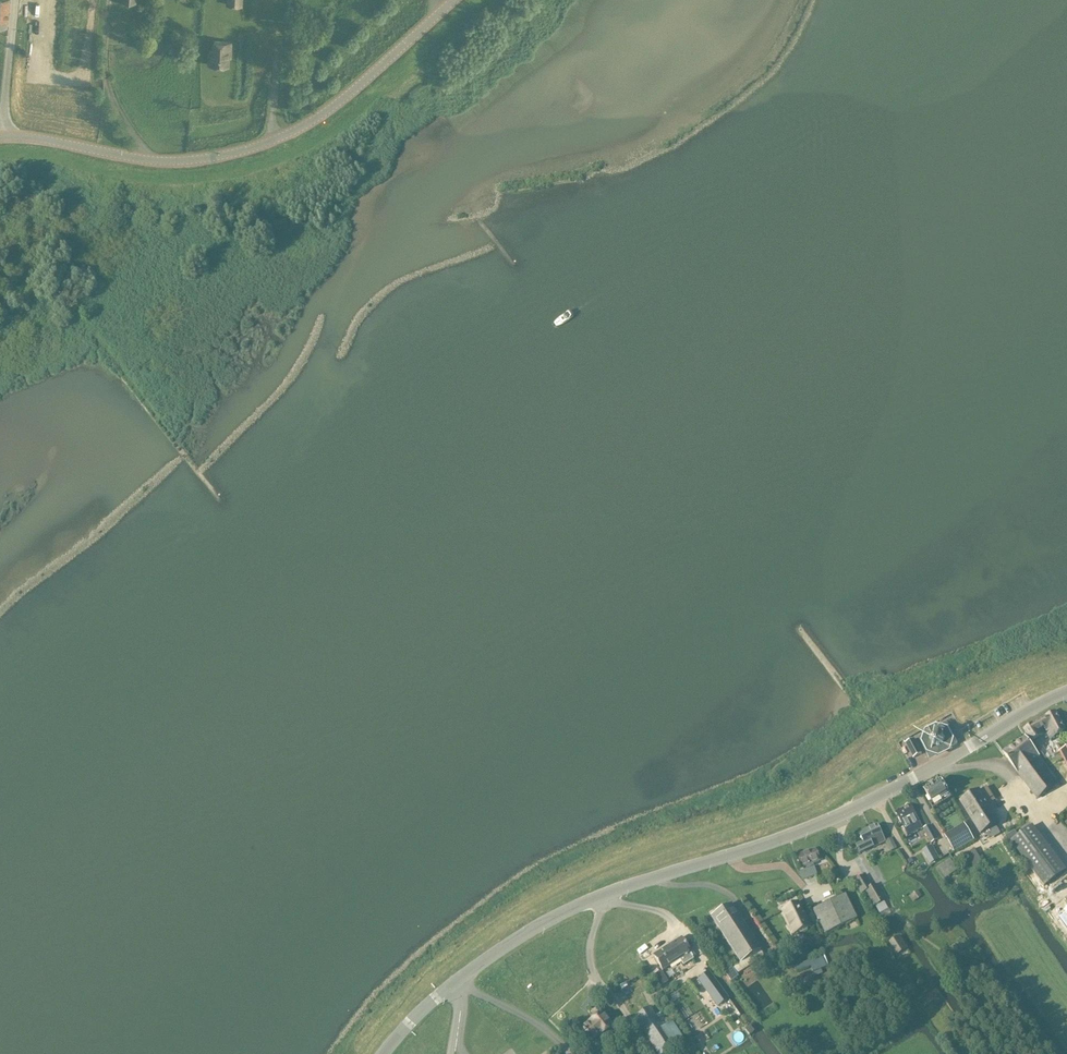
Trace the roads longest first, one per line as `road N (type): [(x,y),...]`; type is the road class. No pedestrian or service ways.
road 1 (tertiary): [(384,1053),(438,995),(543,923),(605,894),(818,825),(1066,692)]
road 2 (tertiary): [(0,137),(153,160),(250,148),(342,100),(454,0)]

